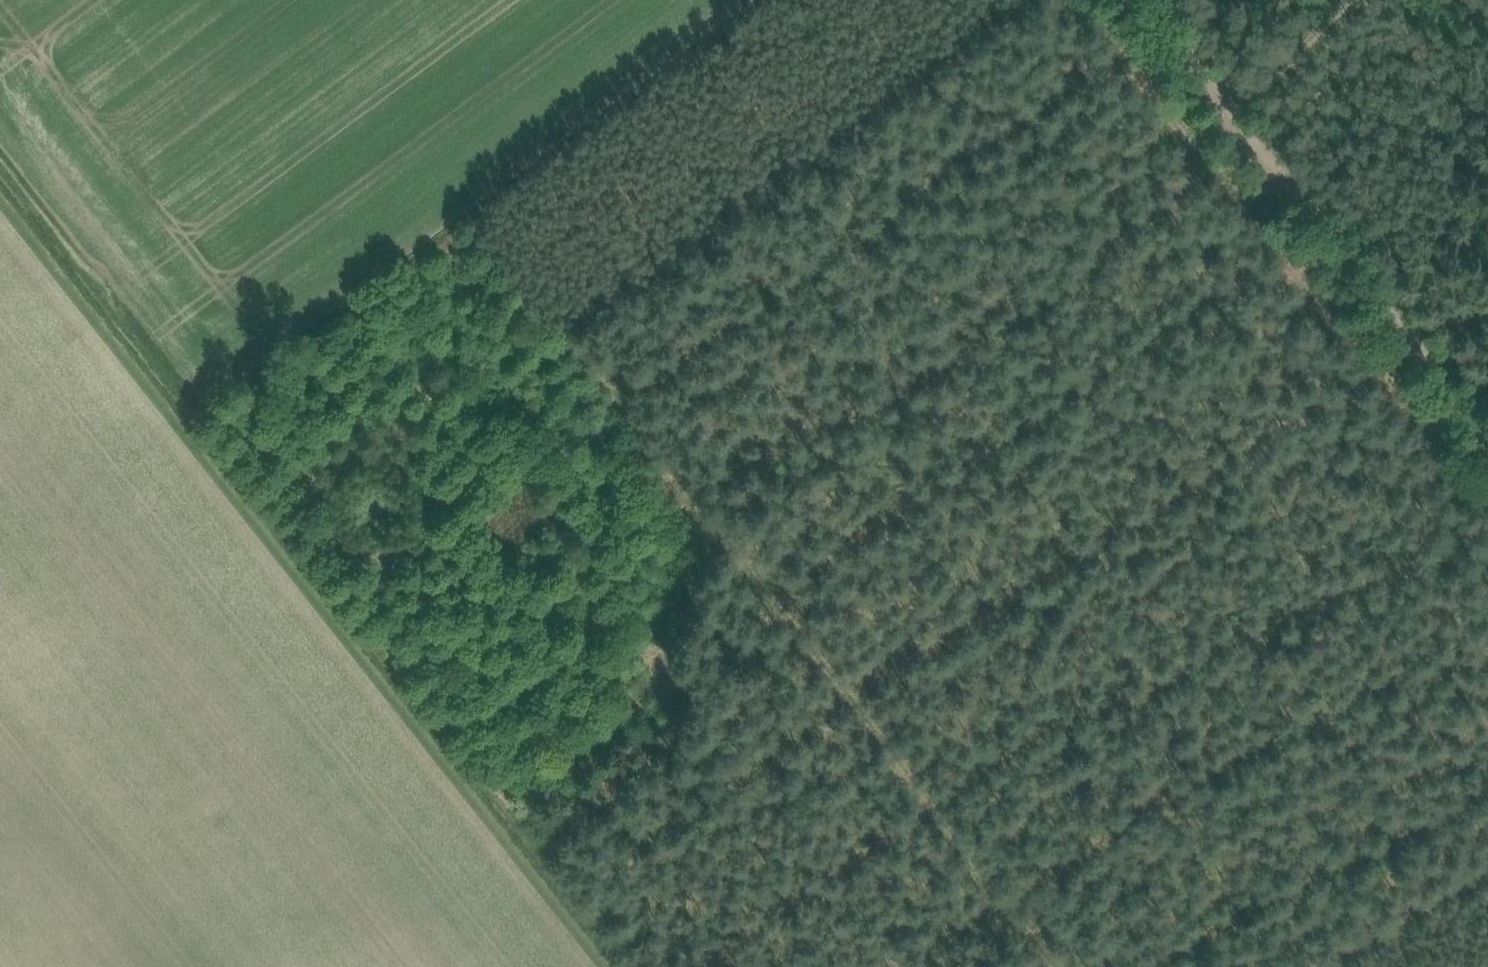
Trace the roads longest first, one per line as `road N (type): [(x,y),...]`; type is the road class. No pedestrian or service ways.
road 1 (track): [(1079,0),(1487,494)]
road 2 (track): [(1150,0),(1487,433)]
road 3 (track): [(1233,110),(1344,0)]

